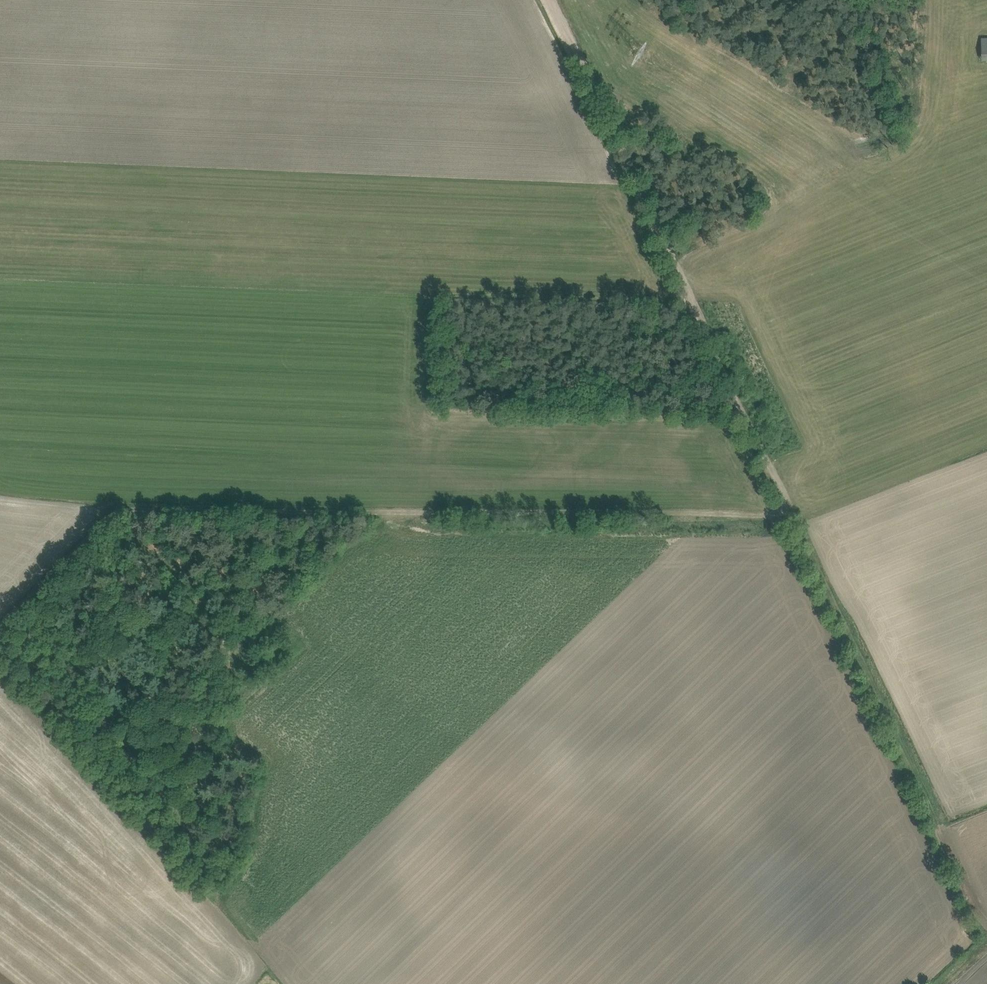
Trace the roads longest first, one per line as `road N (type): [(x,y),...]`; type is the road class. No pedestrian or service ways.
road 1 (track): [(554,0),(791,511),(117,509),(0,626)]

